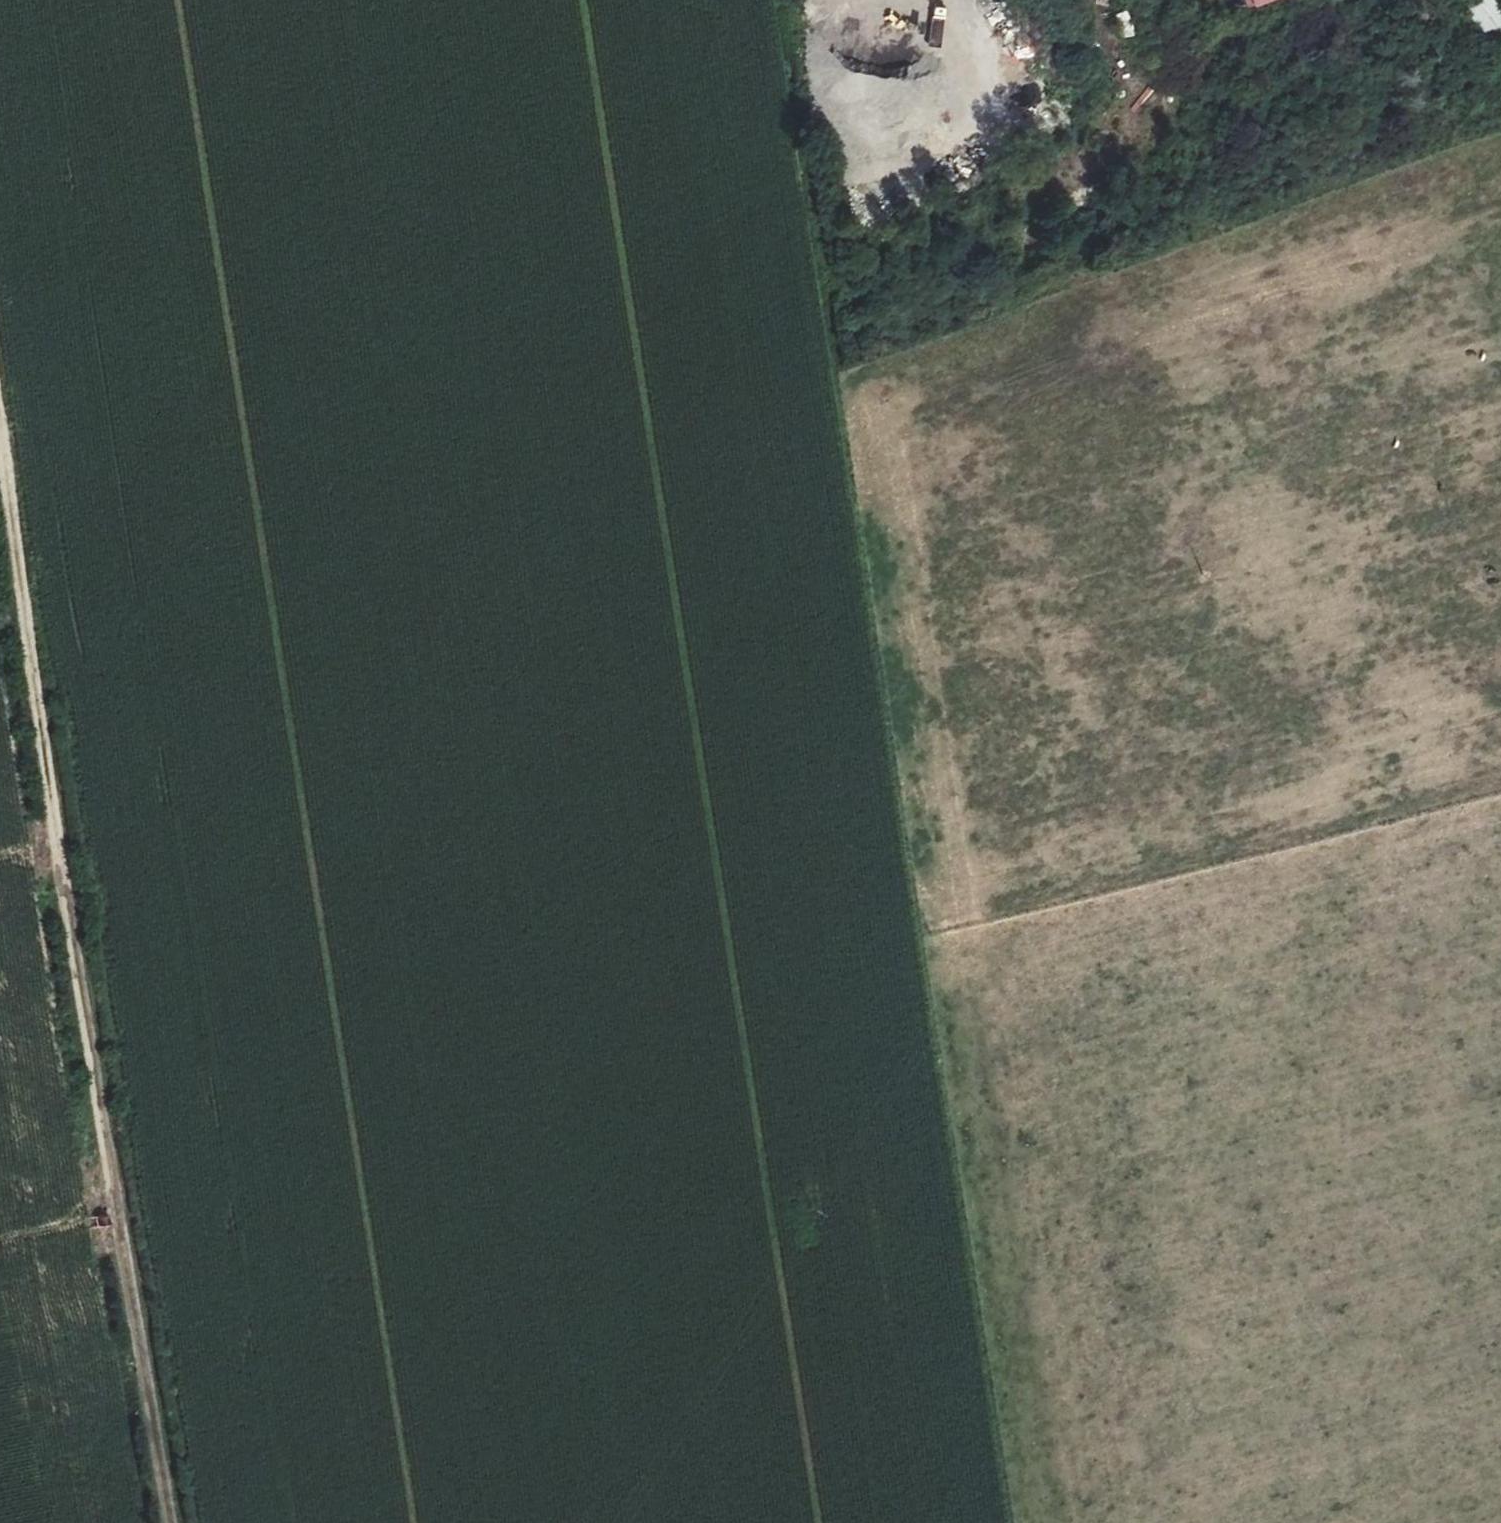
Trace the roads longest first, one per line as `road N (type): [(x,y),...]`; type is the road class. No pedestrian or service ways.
road 1 (track): [(0,492),(50,846),(171,1522)]

